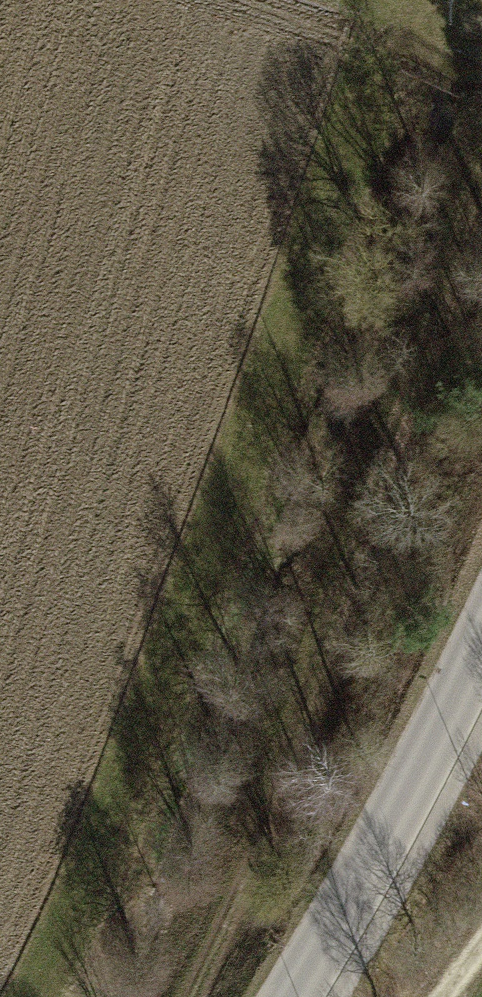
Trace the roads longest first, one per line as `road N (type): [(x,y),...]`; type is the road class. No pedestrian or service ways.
road 1 (track): [(171,996),(259,826),(347,555),(481,234)]
road 2 (residential): [(295,996),(481,647)]
road 3 (track): [(481,87),(249,0)]

